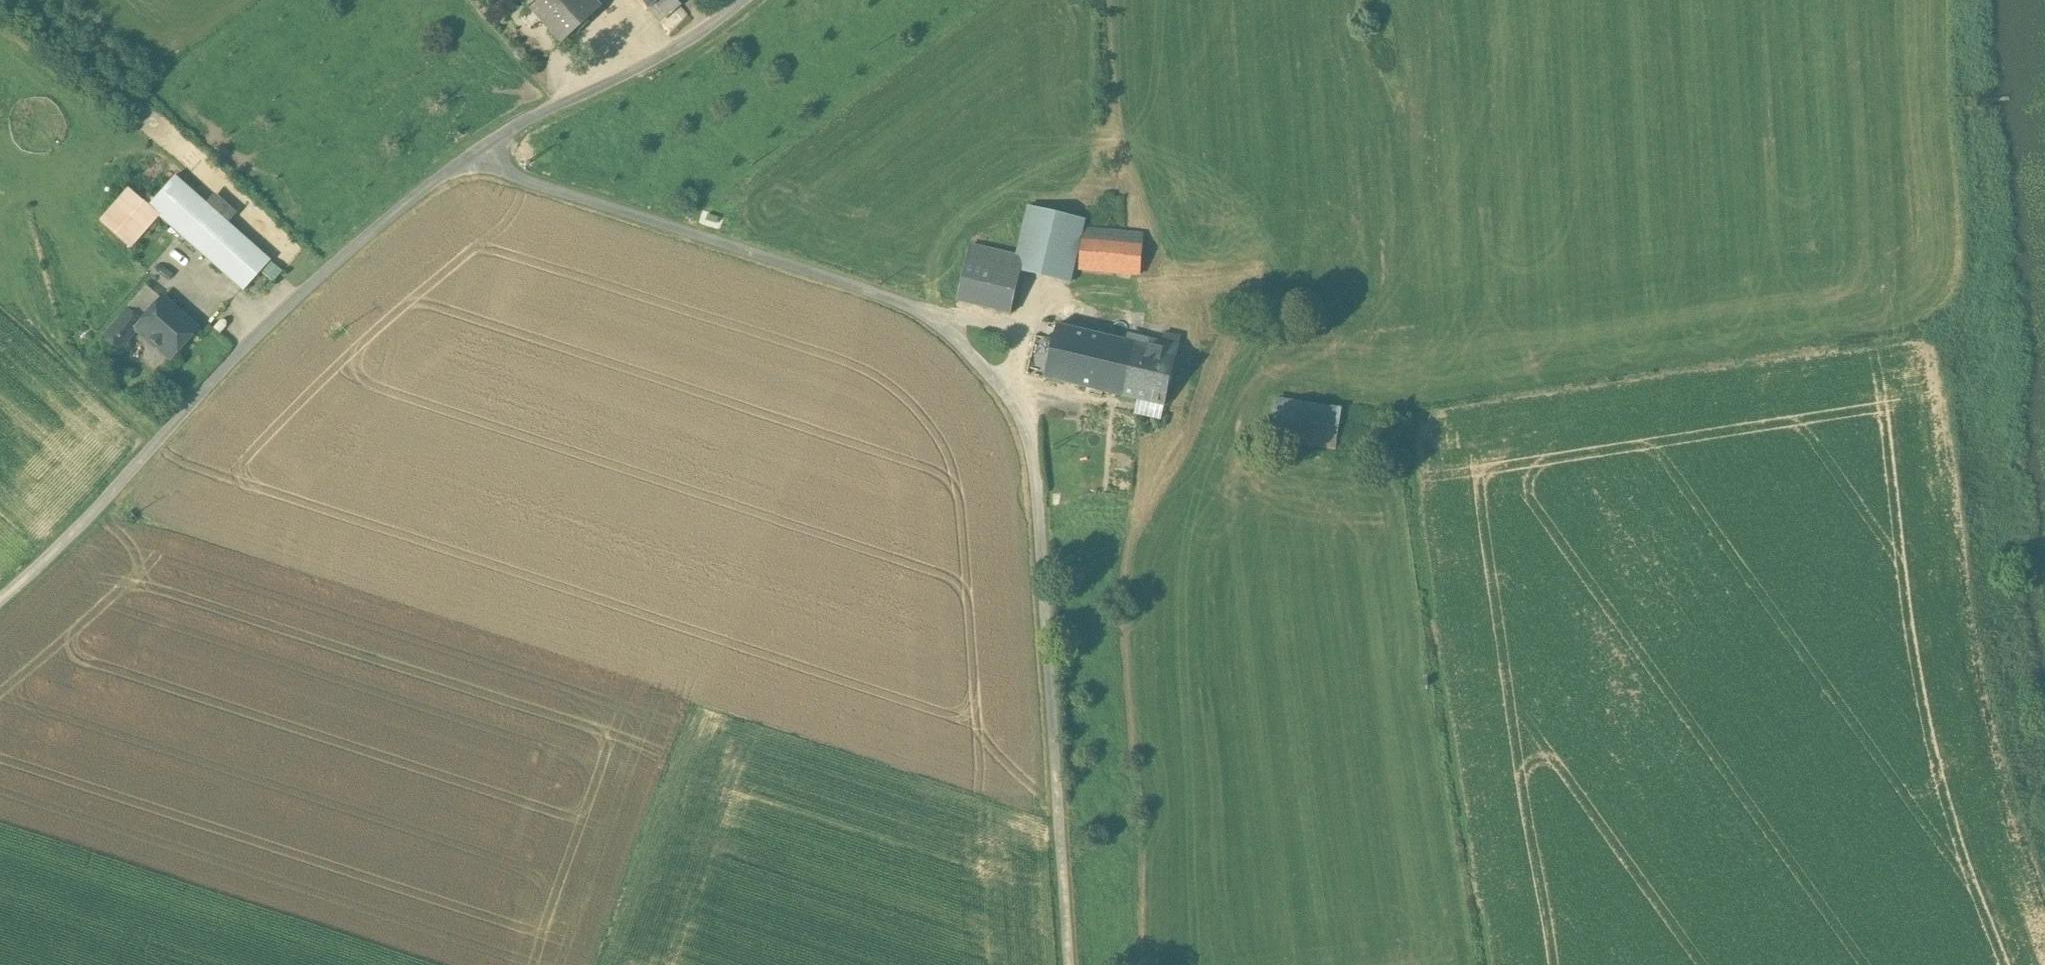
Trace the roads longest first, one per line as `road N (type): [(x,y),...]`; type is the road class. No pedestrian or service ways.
road 1 (unclassified): [(481,147),(515,178),(915,311),(1008,399),(1032,450),(1070,964)]
road 2 (unclassified): [(481,147),(260,332),(95,514),(0,599)]
road 3 (unclassified): [(746,0),(664,56),(481,147)]

